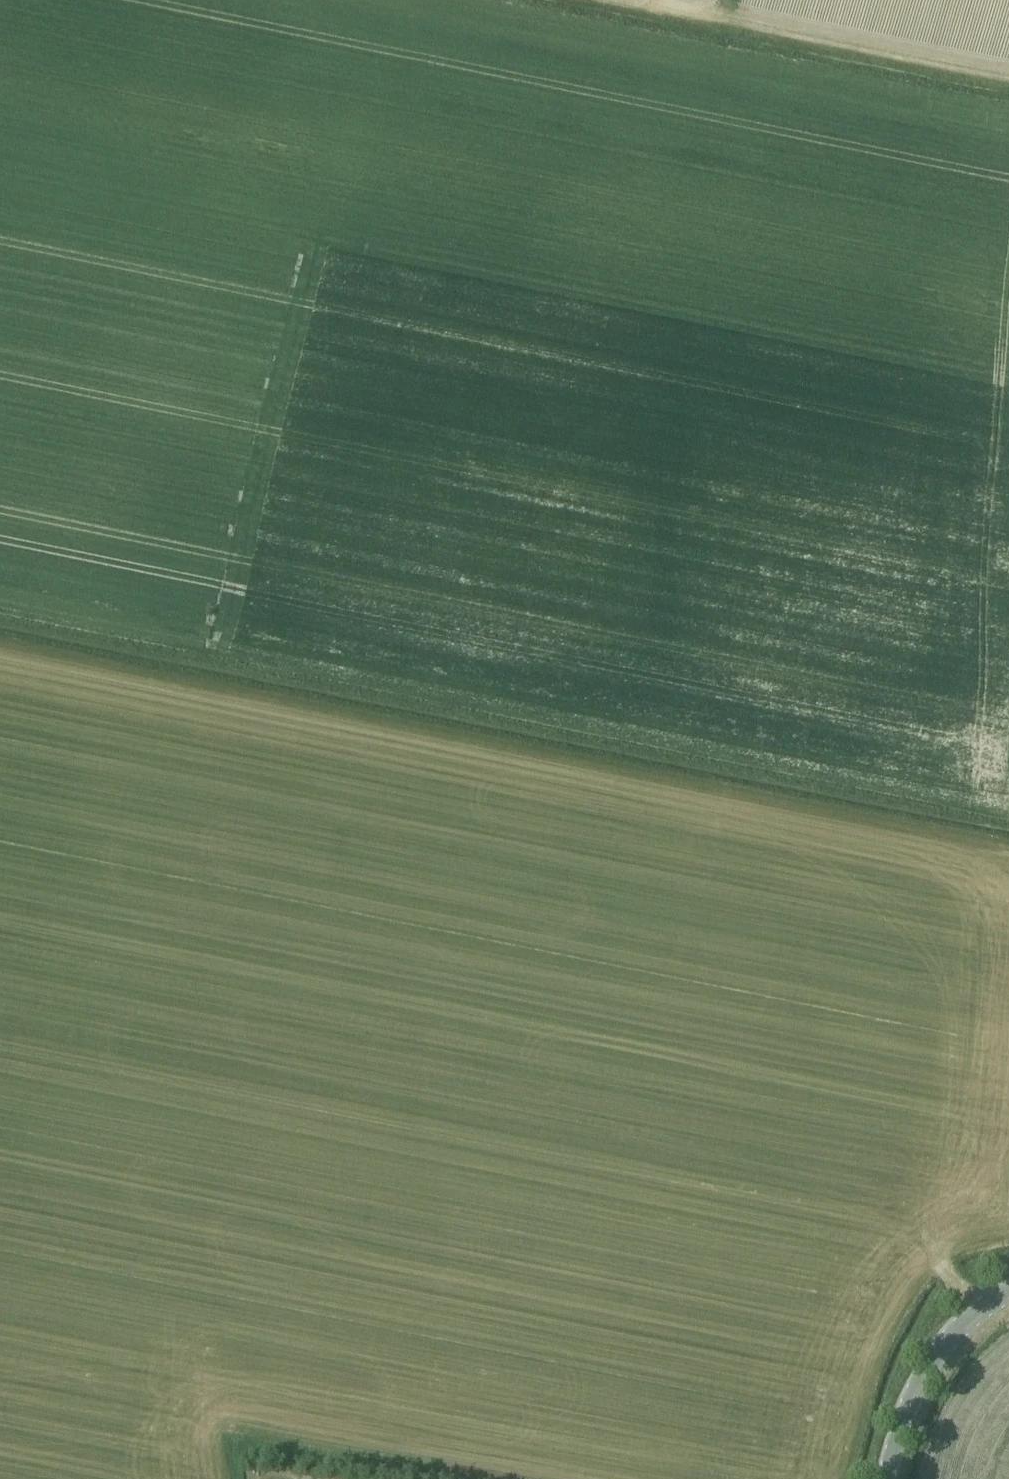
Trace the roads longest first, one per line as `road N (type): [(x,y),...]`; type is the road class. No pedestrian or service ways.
road 1 (tertiary): [(882,1478),(898,1411),(943,1339),(1008,1288)]

